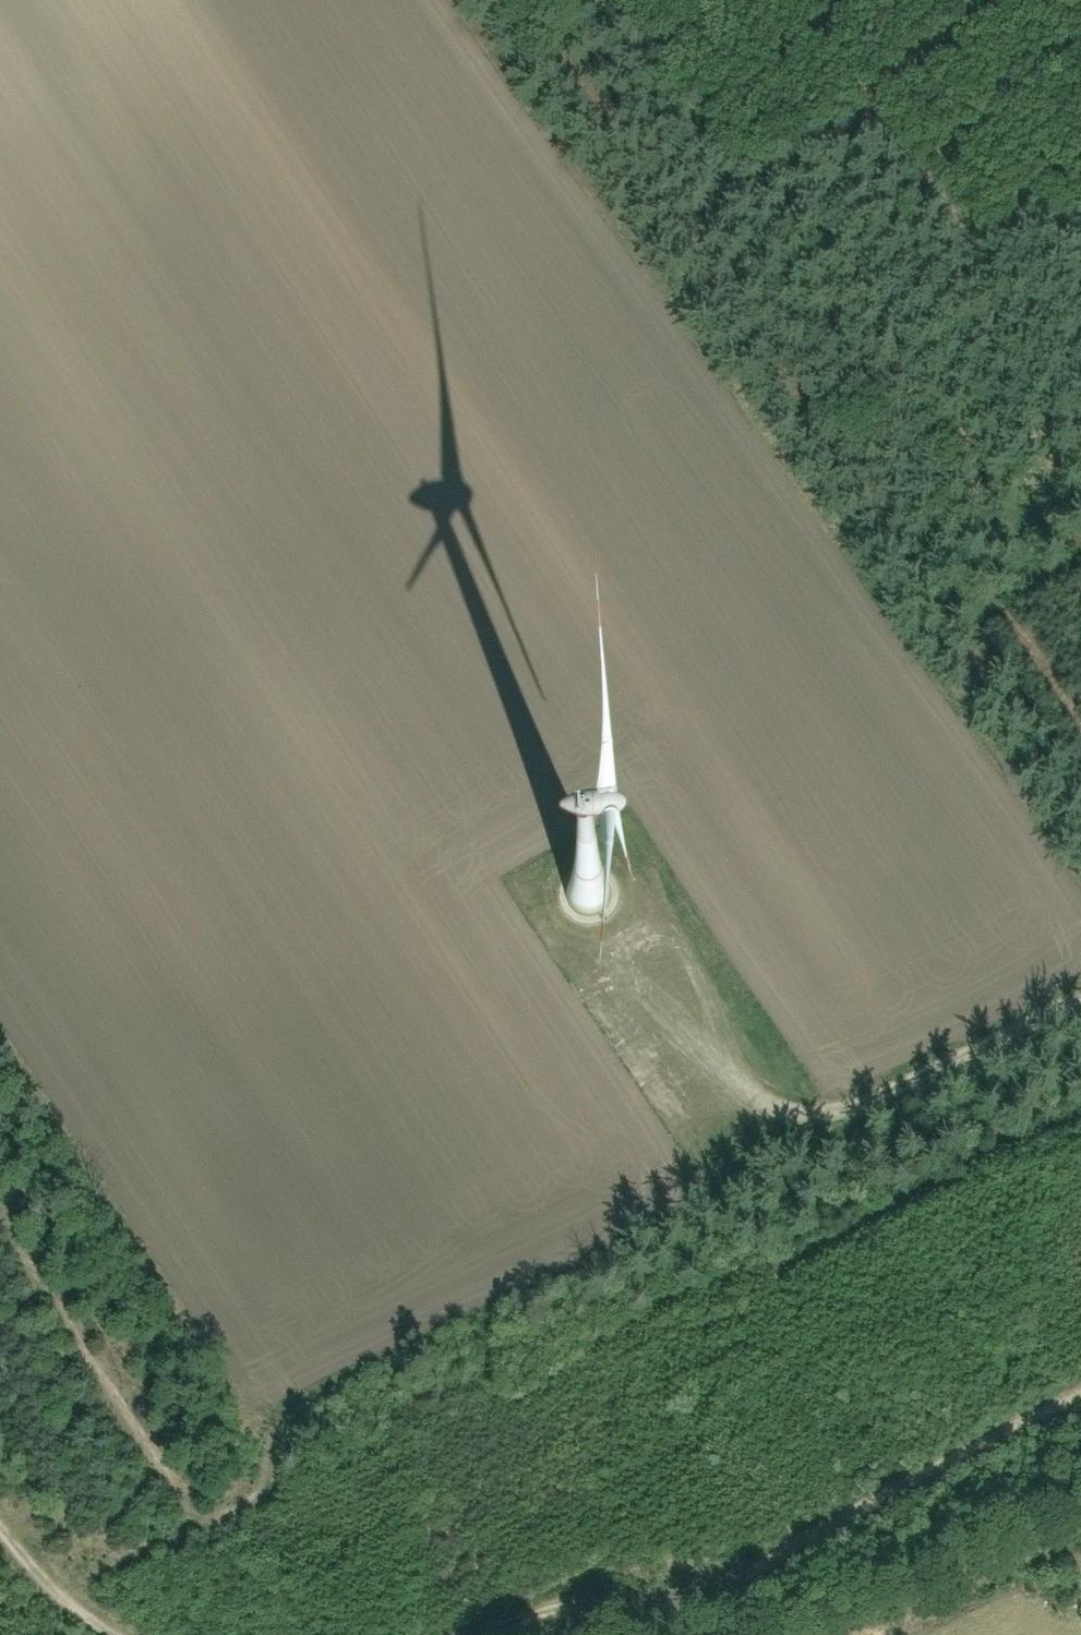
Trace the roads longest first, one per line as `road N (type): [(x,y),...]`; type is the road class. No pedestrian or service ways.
road 1 (track): [(1080,1396),(1042,1416),(889,1441),(781,1523),(491,1634)]
road 2 (track): [(1080,997),(721,1185)]
road 3 (track): [(141,1634),(51,1577),(0,1515)]

